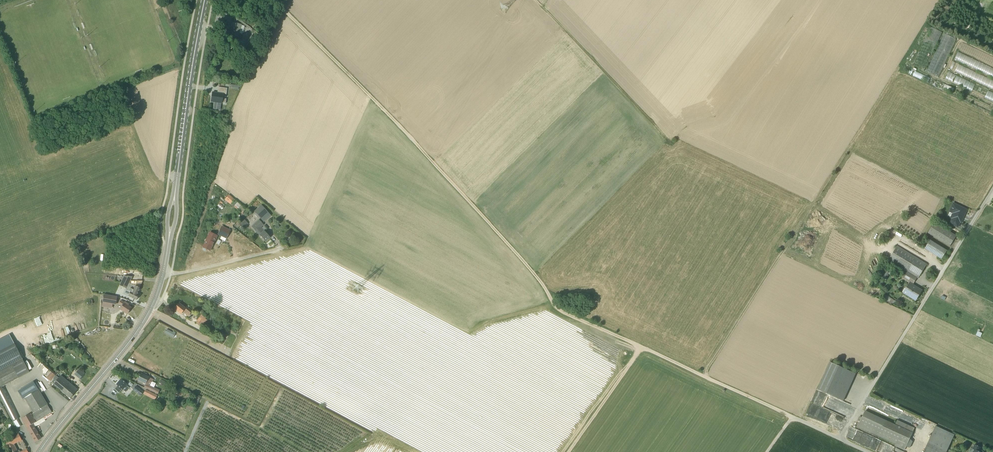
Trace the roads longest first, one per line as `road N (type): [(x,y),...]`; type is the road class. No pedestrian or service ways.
road 1 (track): [(941,0),(704,377)]
road 2 (track): [(280,5),(472,203),(552,302)]
road 3 (residential): [(992,189),(840,440)]
road 4 (track): [(792,418),(552,302)]
road 5 (primary): [(39,451),(137,332),(162,277)]
road 6 (track): [(535,0),(669,140)]
road 7 (primary): [(177,175),(205,0)]
road 8 (unclassified): [(162,277),(302,247)]

